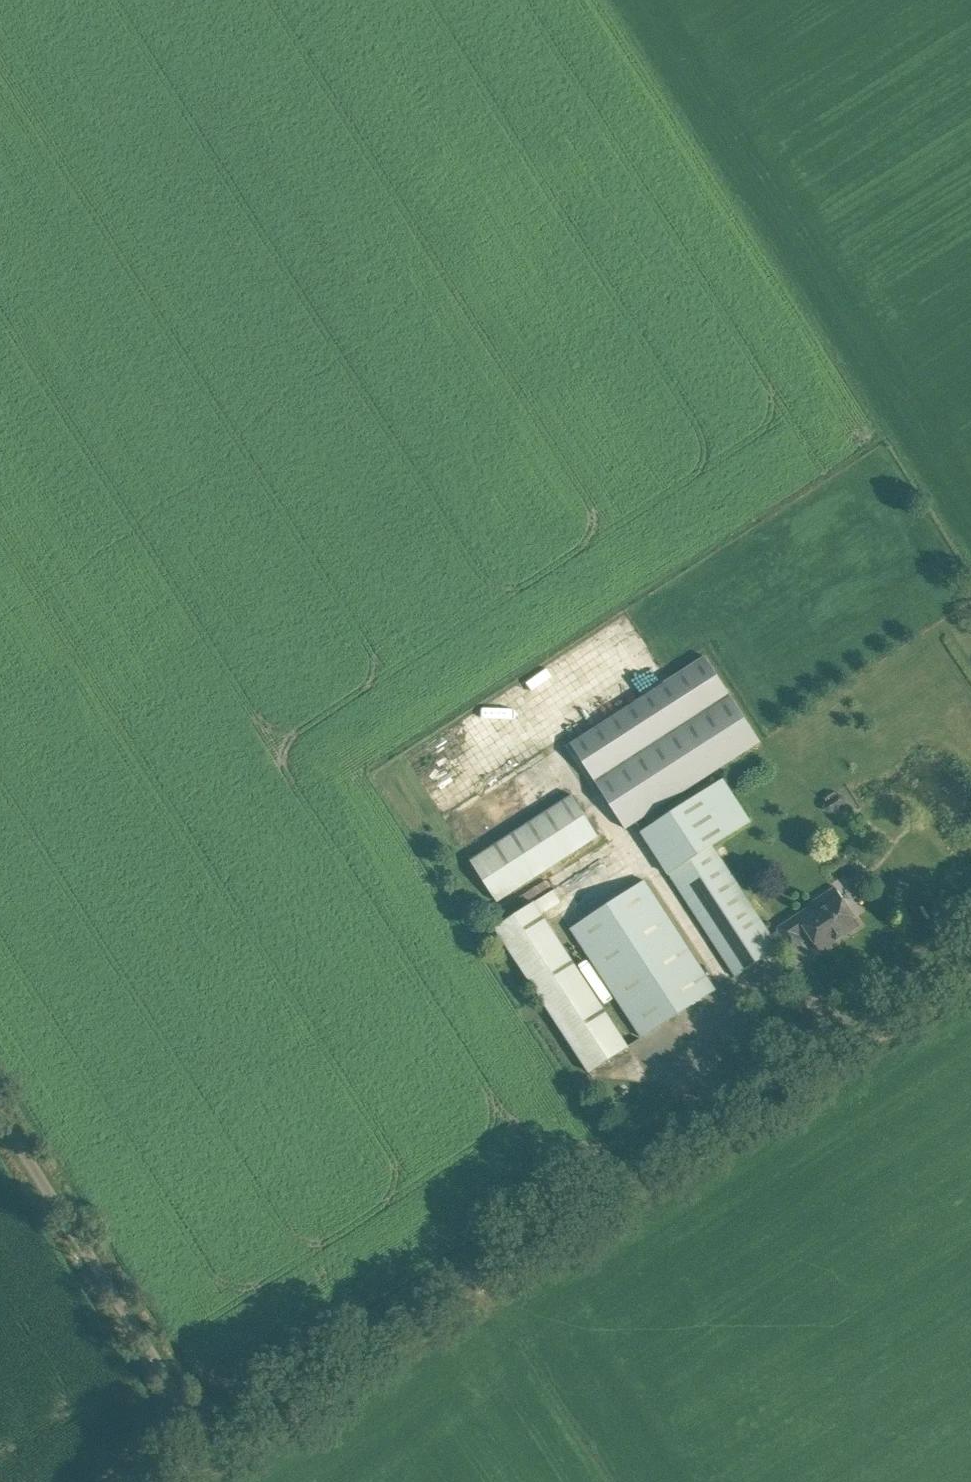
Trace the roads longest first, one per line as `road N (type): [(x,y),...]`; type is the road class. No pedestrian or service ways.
road 1 (unclassified): [(206,1443),(970,952)]
road 2 (unclassified): [(206,1443),(0,1116)]

